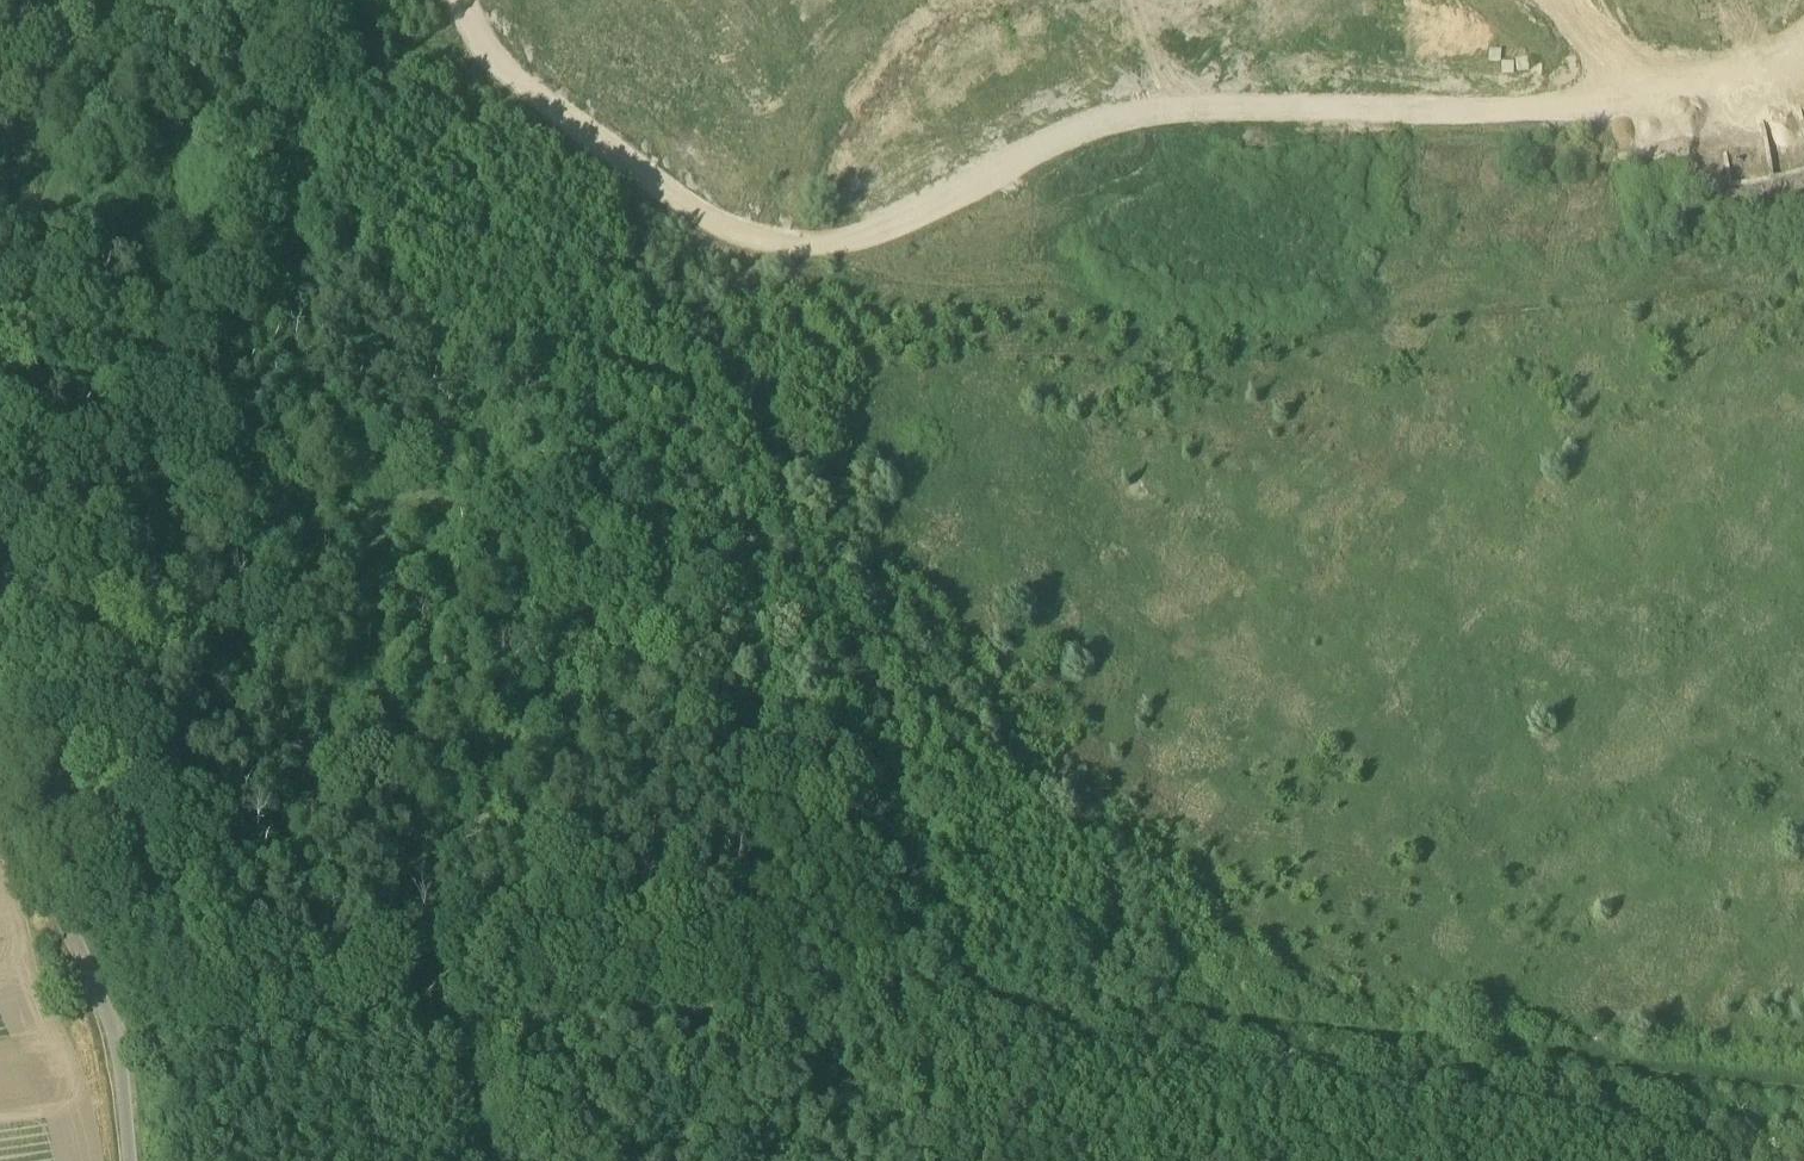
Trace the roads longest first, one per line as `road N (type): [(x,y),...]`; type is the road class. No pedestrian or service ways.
road 1 (track): [(408,1013),(869,974),(1803,1096)]
road 2 (track): [(10,831),(107,1040),(122,1128)]
road 3 (track): [(408,1013),(107,1040)]

